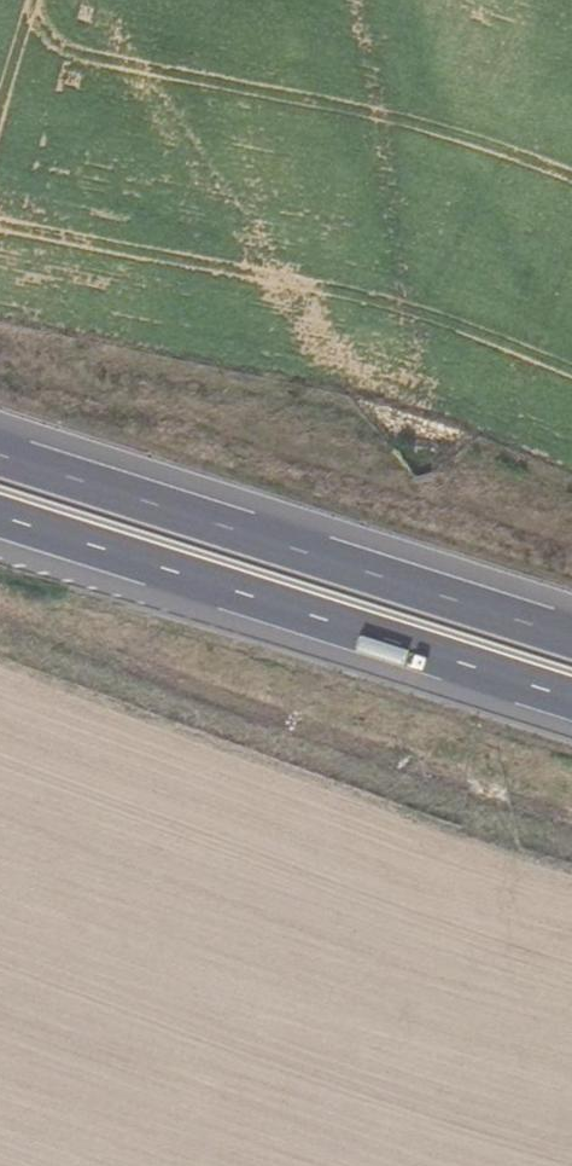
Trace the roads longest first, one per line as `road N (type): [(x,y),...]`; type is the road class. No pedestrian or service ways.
road 1 (motorway): [(0,516),(571,698)]
road 2 (motorway): [(571,636),(0,454)]

